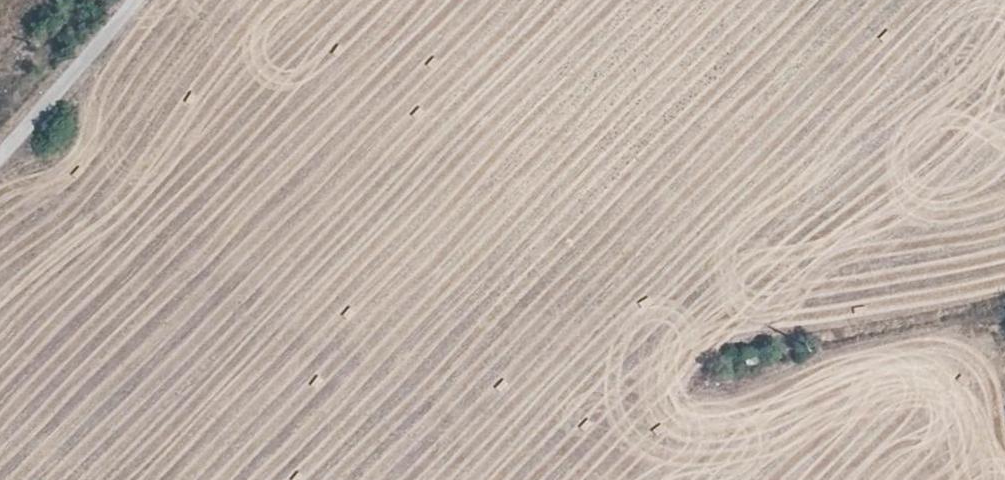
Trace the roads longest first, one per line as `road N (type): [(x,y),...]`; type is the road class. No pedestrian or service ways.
road 1 (unclassified): [(0,135),(115,0)]

